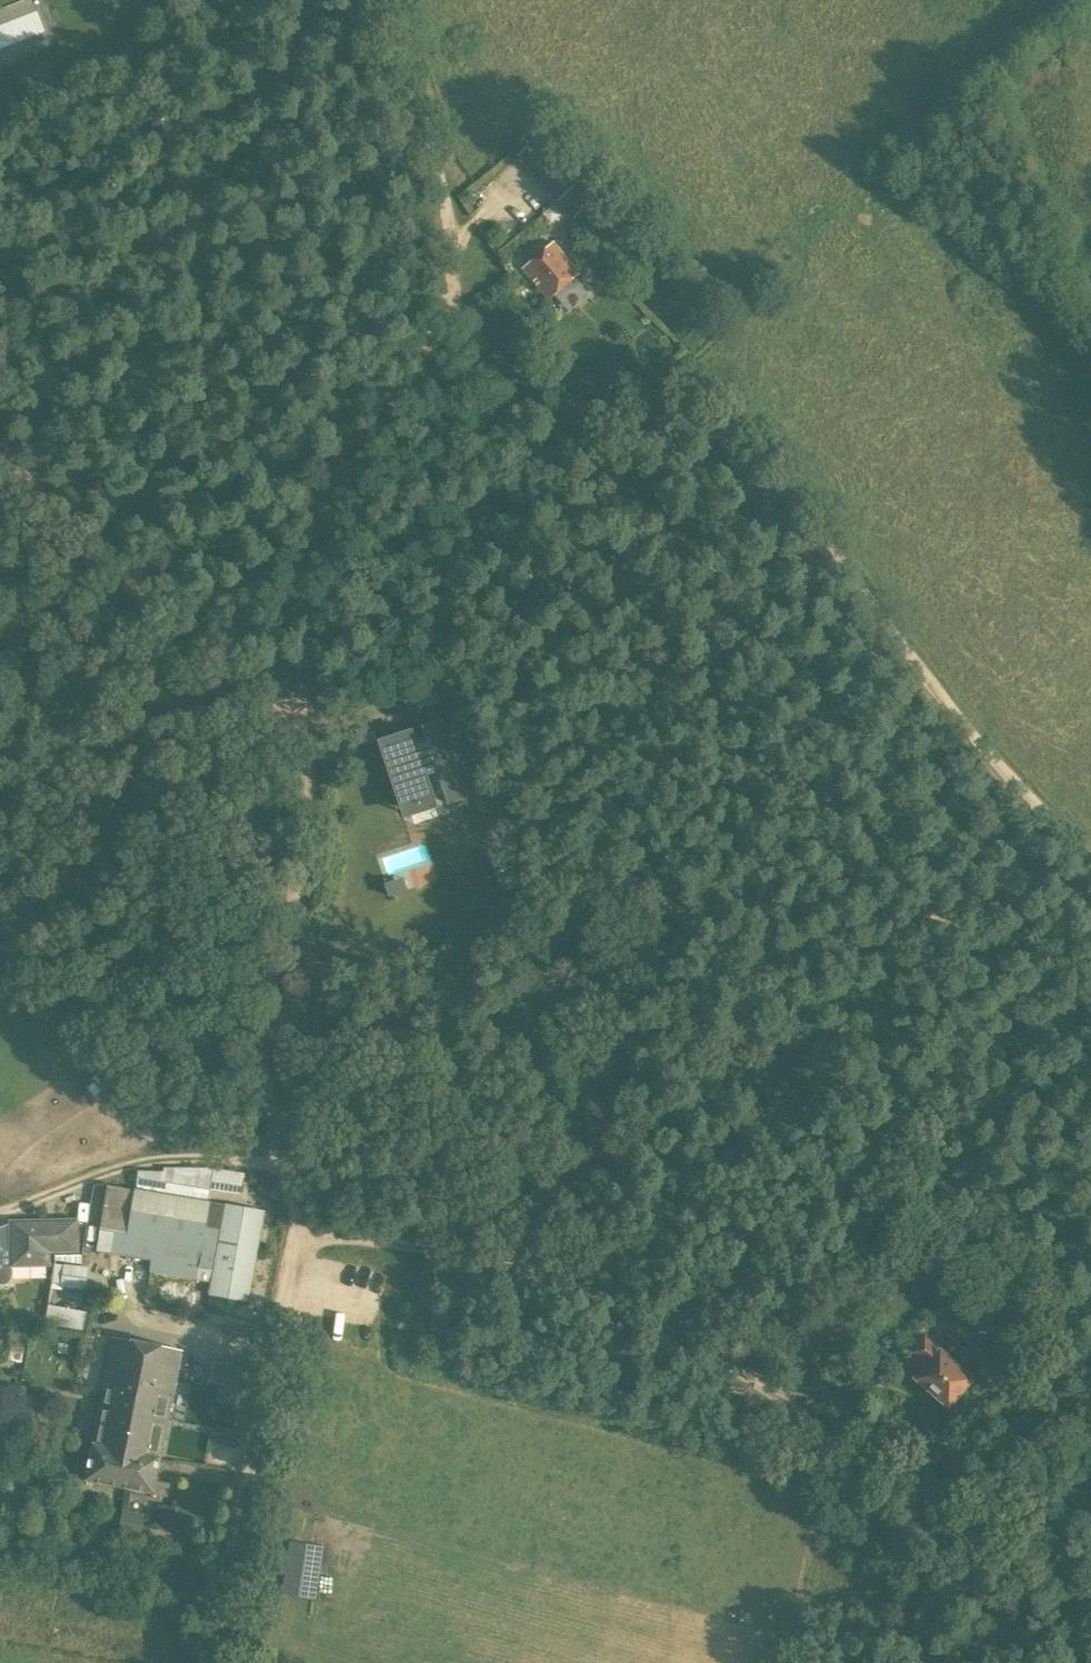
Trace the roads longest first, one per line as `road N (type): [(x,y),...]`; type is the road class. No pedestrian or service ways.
road 1 (track): [(1090,856),(1001,769),(783,482),(692,428),(559,380),(458,309),(441,201),(364,0)]
road 2 (unclassified): [(294,1248),(349,1236),(479,1260),(621,1302),(711,1342),(939,1519),(1090,1662)]
road 3 (unclassified): [(281,1166),(261,1018),(284,863),(304,786),(296,695)]
road 4 (unclassified): [(296,695),(321,540),(458,309)]
road 5 (unclassified): [(214,1662),(294,1248)]
road 6 (unclassified): [(296,695),(176,607),(27,473),(0,434)]
road 7 (unclassified): [(0,1216),(86,1177),(154,1161),(214,1155),(281,1166)]

